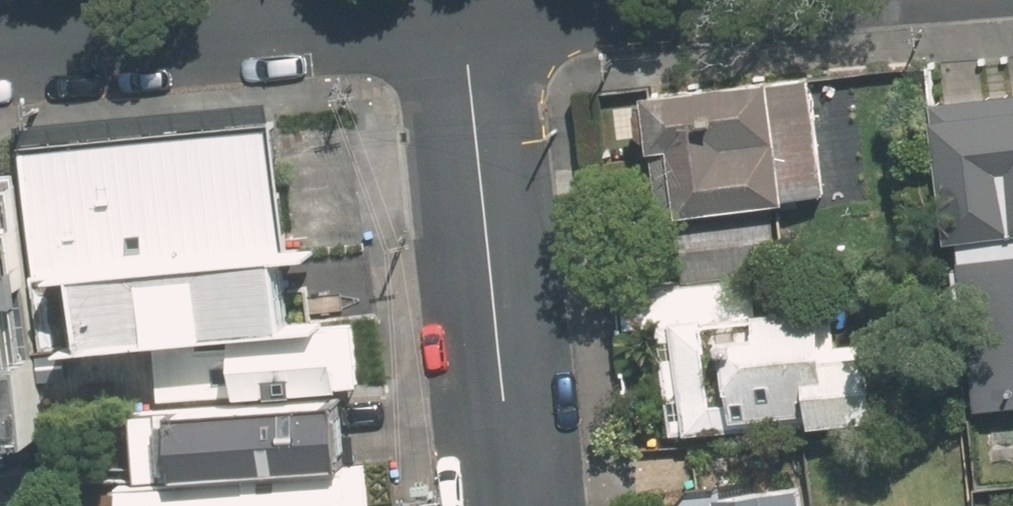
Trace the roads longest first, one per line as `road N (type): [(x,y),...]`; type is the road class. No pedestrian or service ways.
road 1 (residential): [(515,505),(466,28)]
road 2 (residential): [(0,61),(466,28)]
road 3 (residential): [(466,28),(652,21),(724,0)]

